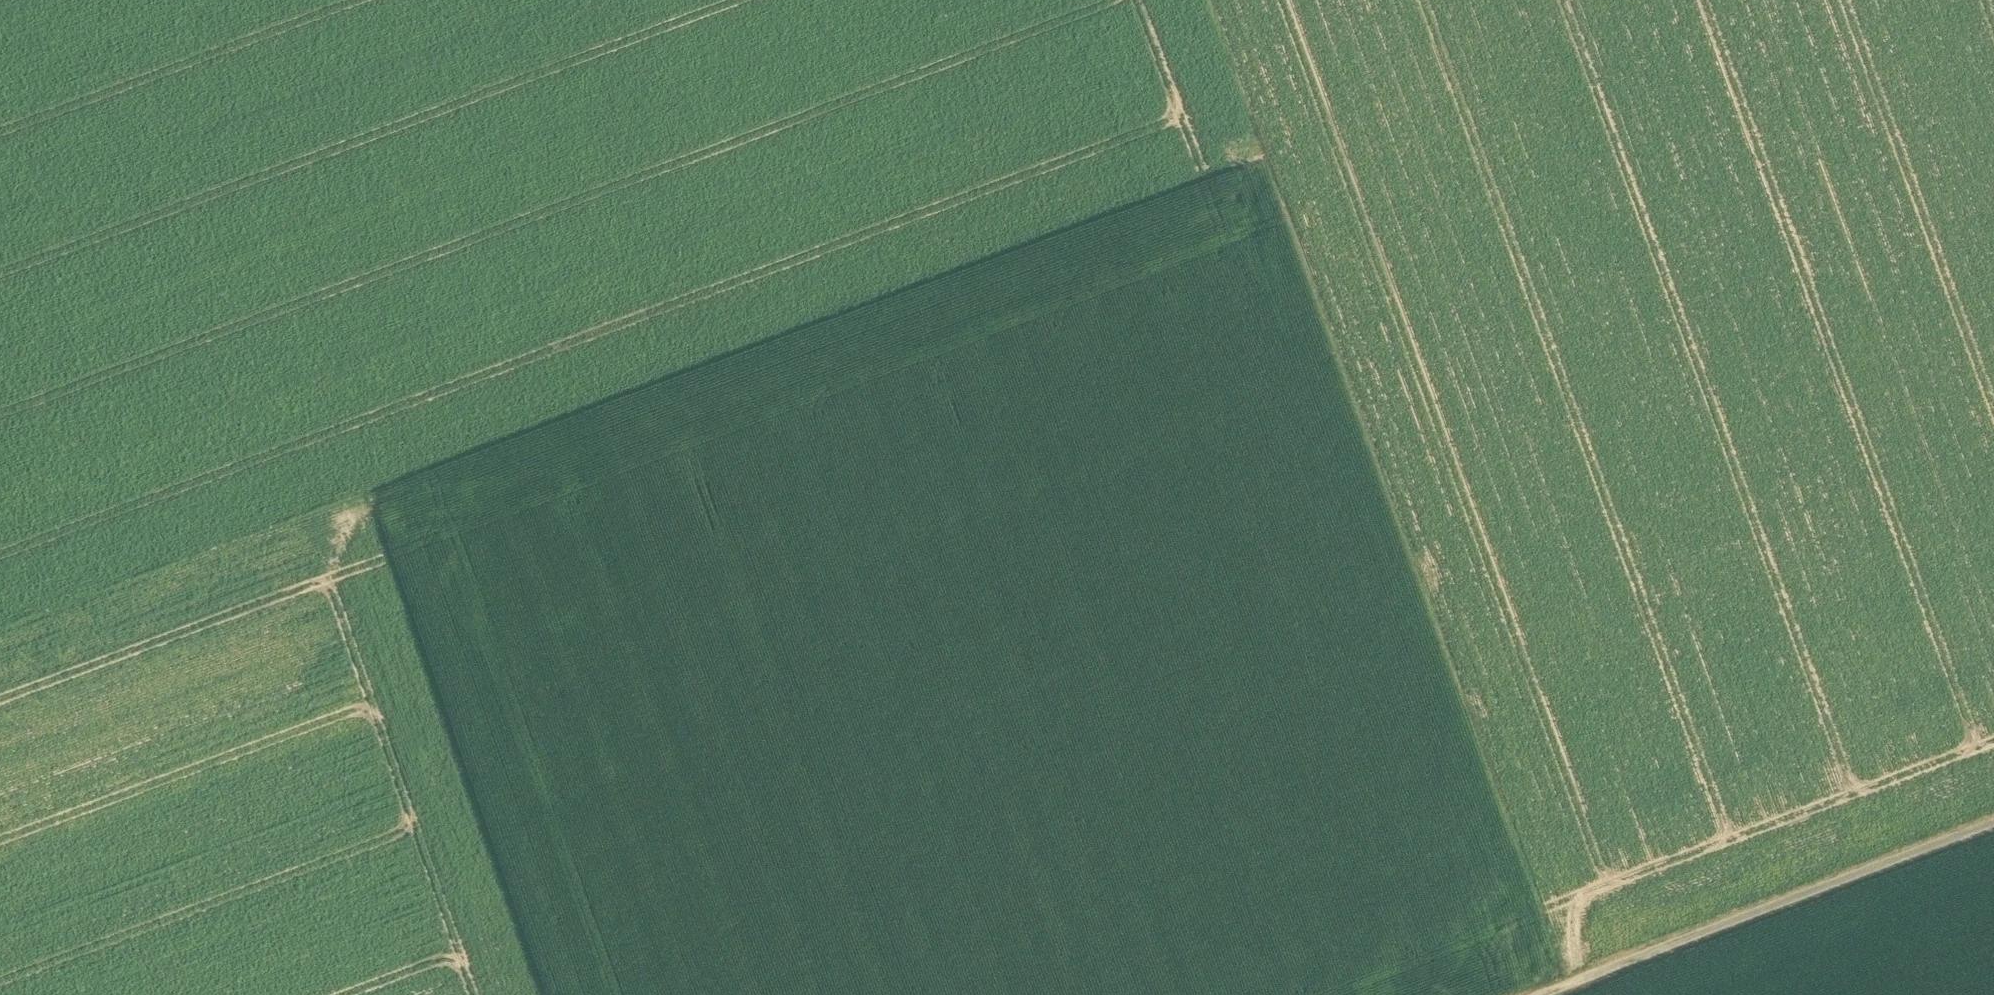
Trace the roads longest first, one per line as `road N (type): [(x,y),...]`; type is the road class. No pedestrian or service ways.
road 1 (track): [(1993,827),(1551,994)]

